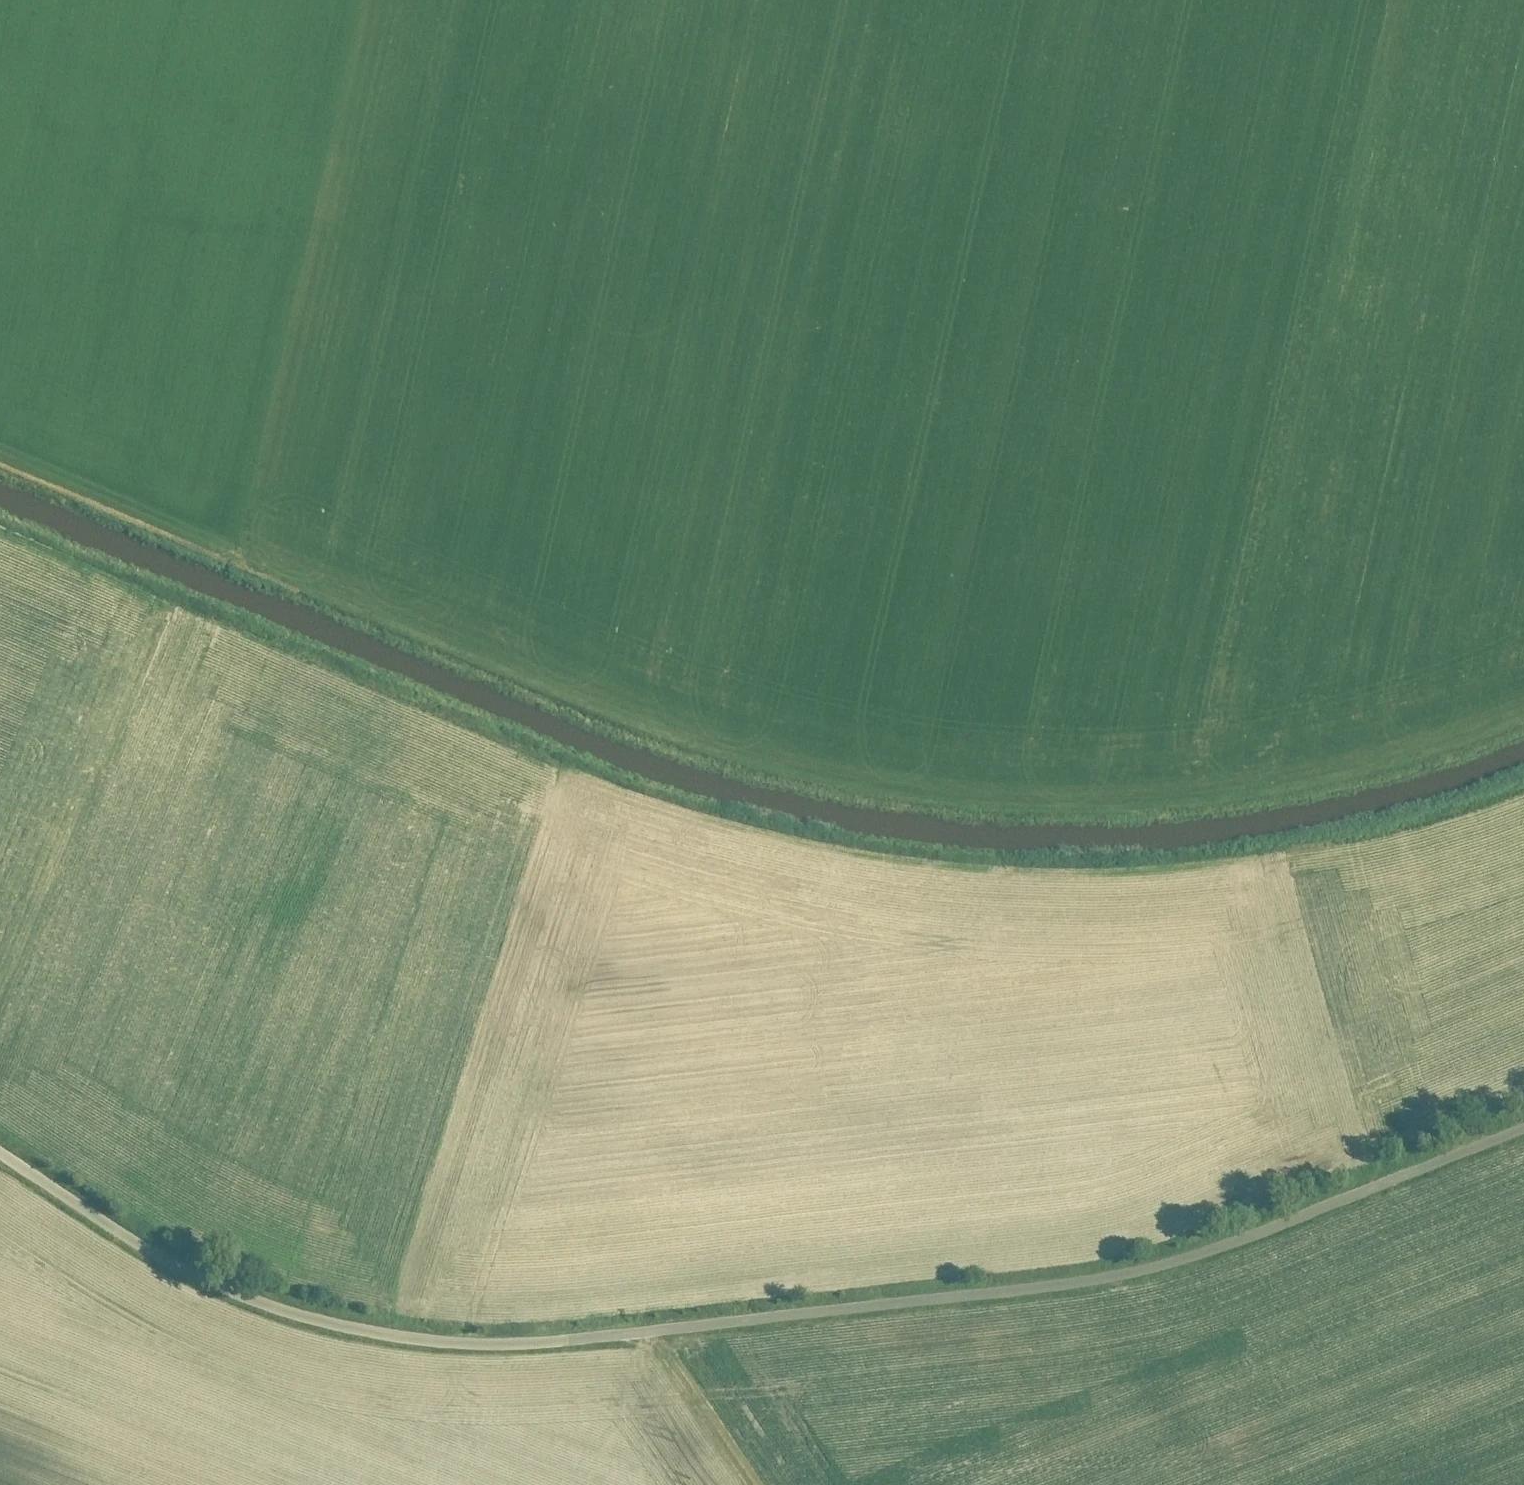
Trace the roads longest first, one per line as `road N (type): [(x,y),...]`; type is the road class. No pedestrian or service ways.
road 1 (residential): [(1523,1132),(1172,1267),(1121,1278),(511,1344),(346,1327),(256,1302),(154,1260),(0,1154)]

